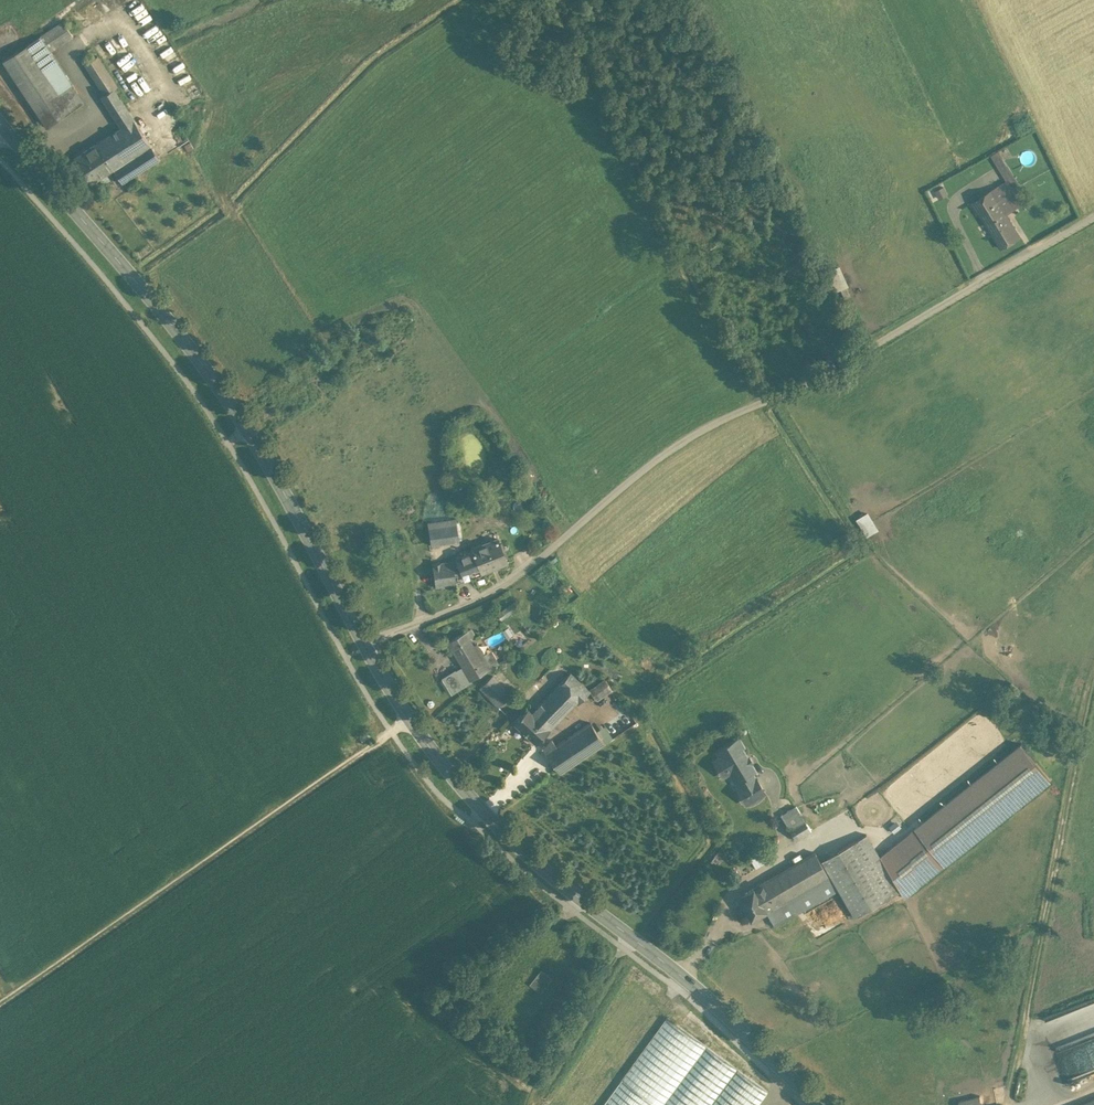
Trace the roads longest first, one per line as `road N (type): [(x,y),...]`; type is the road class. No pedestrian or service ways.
road 1 (unclassified): [(366,648),(487,596),(685,436),(863,350),(1093,218)]
road 2 (tertiary): [(819,1104),(691,985),(491,816),(408,719),(366,648)]
road 3 (tertiary): [(366,648),(221,388),(0,118)]
road 4 (track): [(408,719),(0,1009)]
road 5 (track): [(1093,699),(1015,1104)]

